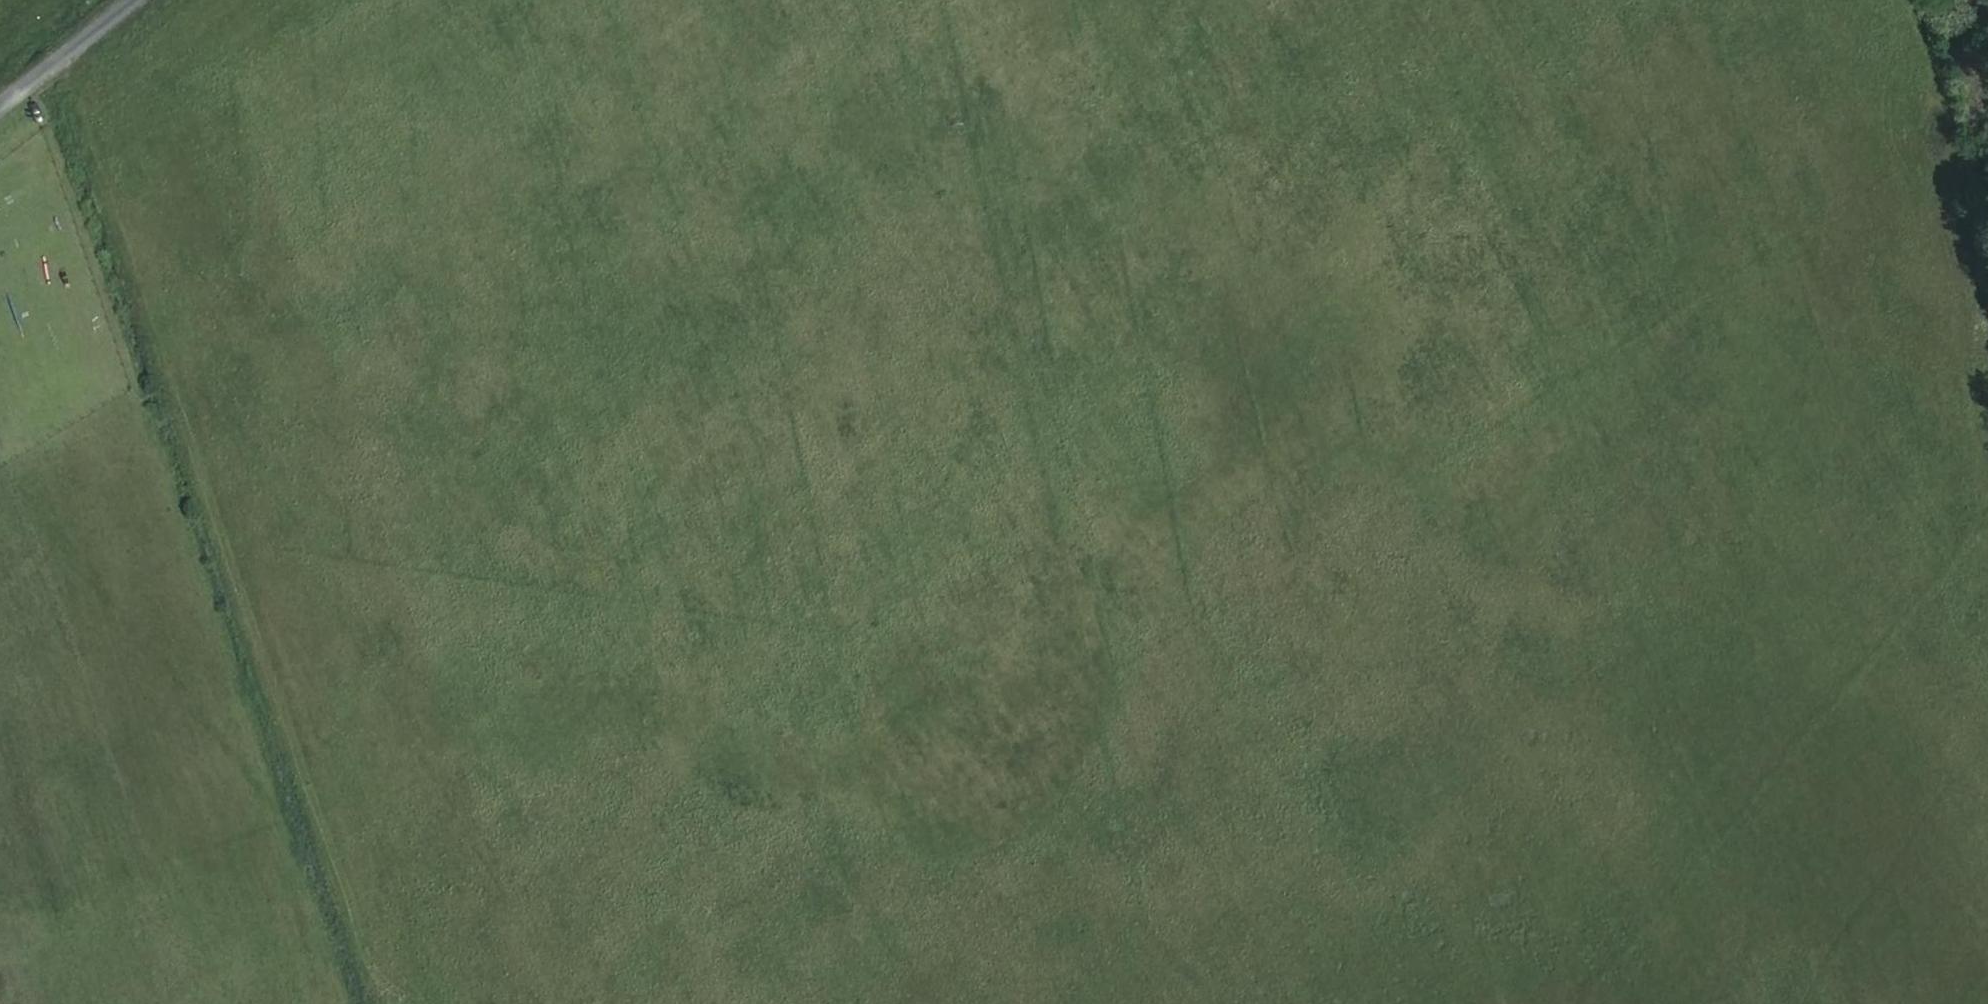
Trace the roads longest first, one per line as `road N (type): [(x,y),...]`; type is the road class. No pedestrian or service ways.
road 1 (unclassified): [(134,0),(0,107)]

